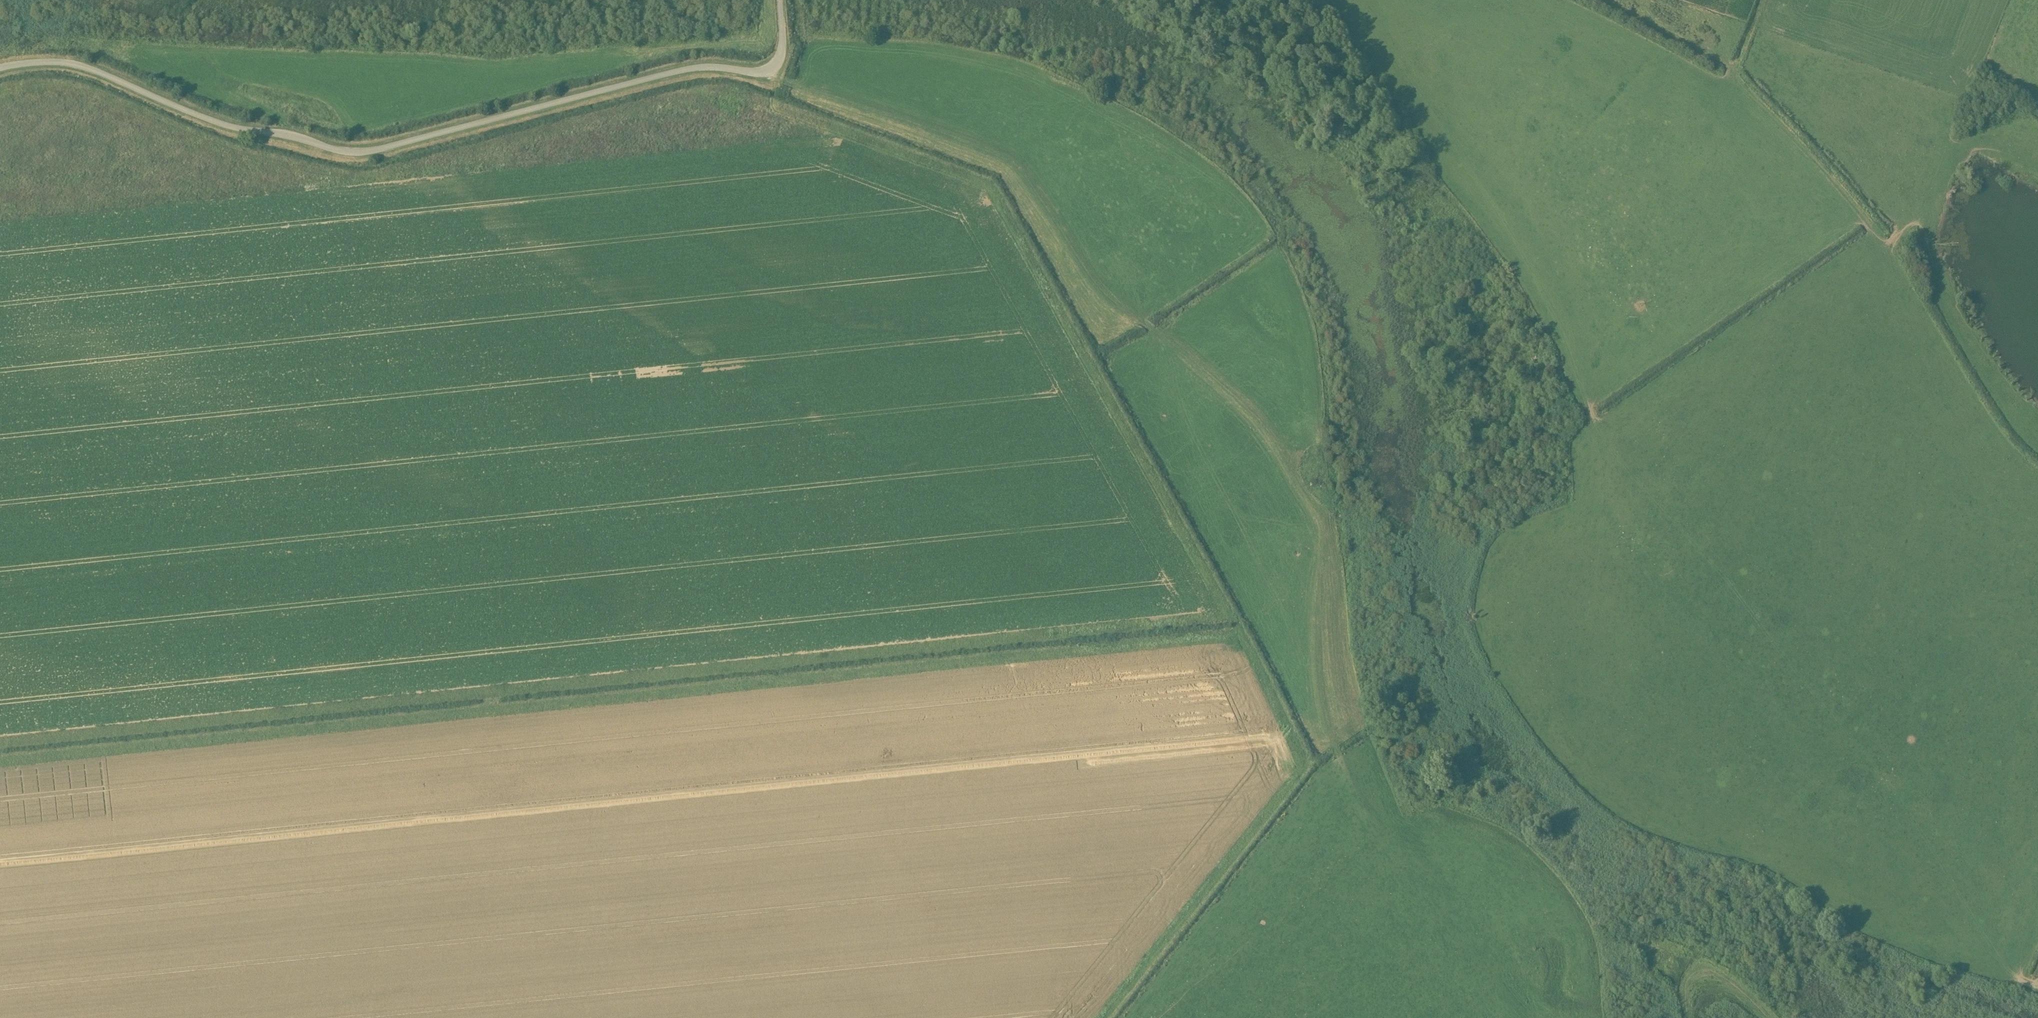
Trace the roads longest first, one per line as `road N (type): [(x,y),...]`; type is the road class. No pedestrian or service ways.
road 1 (unclassified): [(0,69),(86,67),(208,121),(368,151),(691,69),(766,73),(782,50),(780,0)]
road 2 (track): [(1371,48),(1407,87),(1568,112),(1614,110),(1738,79)]
road 3 (track): [(1871,226),(1742,89),(1736,75),(1763,0)]

